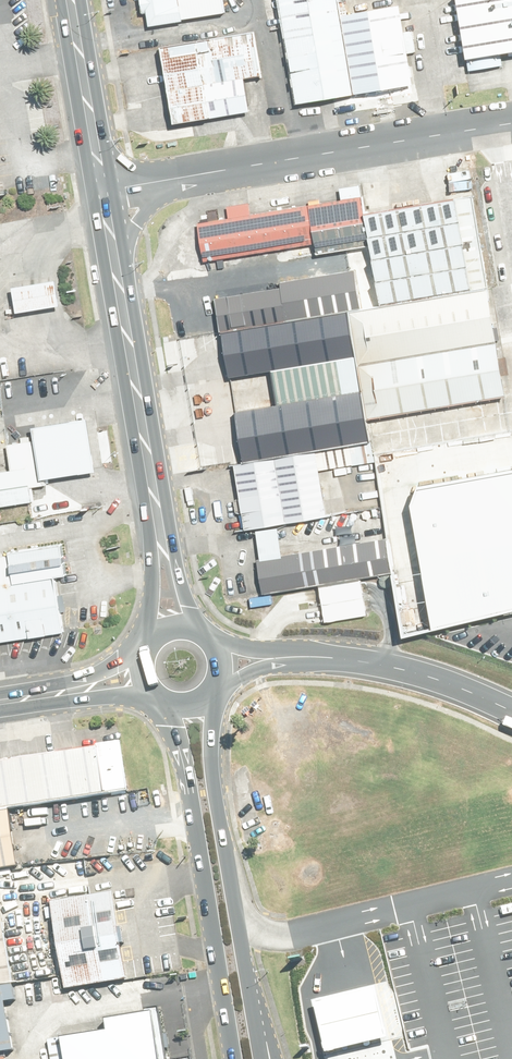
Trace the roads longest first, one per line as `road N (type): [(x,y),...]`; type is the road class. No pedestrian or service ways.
road 1 (residential): [(104,195),(511,124)]
road 2 (secondary): [(234,1058),(183,760),(157,703)]
road 3 (secondary): [(104,195),(160,542)]
road 4 (secondary): [(212,694),(210,759),(252,1013)]
road 5 (residential): [(270,659),(385,665),(511,711)]
road 6 (secondary): [(73,0),(104,195)]

